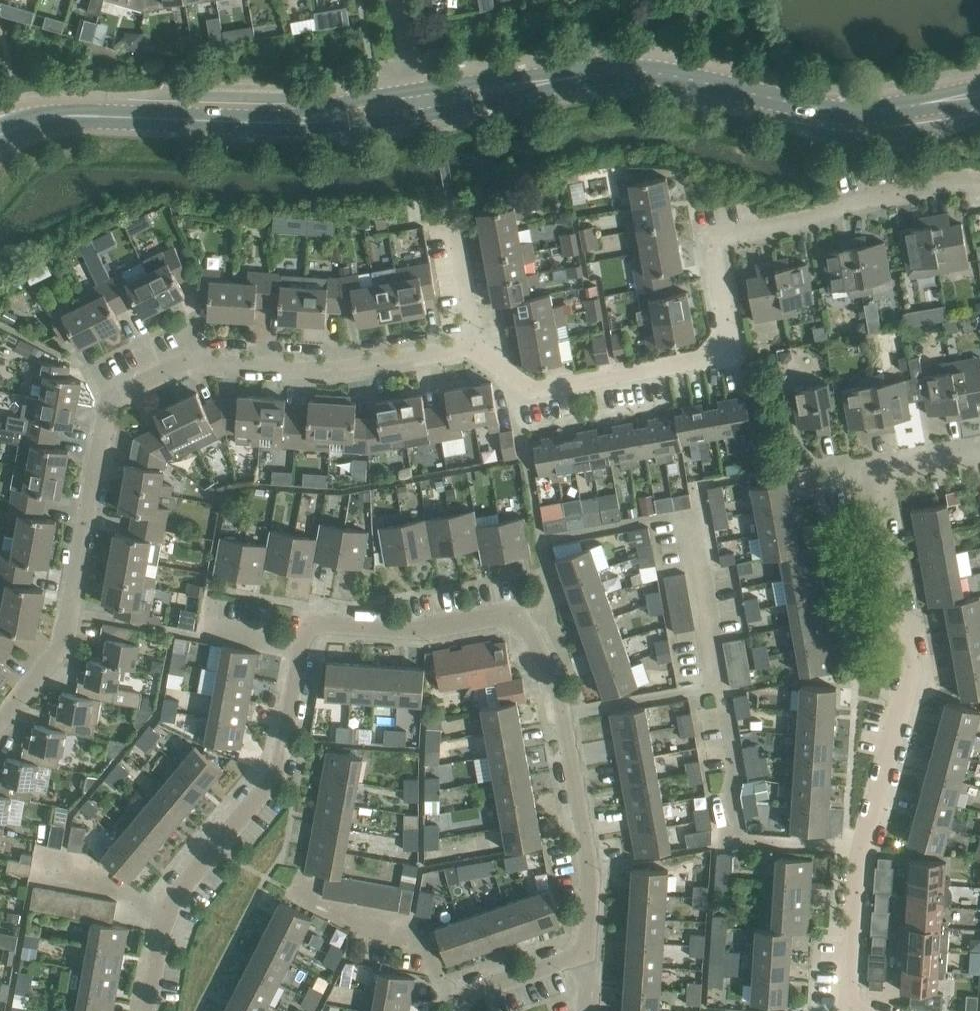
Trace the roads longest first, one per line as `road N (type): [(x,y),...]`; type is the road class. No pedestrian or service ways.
road 1 (residential): [(0,720),(65,642),(110,398),(187,362),(333,372),(471,347)]
road 2 (residential): [(861,1010),(851,993),(858,870),(911,671),(880,478),(979,454)]
road 3 (residential): [(533,389),(713,356),(728,333),(711,237),(823,217),(843,203),(979,181)]
road 4 (residential): [(221,842),(280,764),(305,633),(319,625),(421,629),(518,617),(563,713)]
road 5 (tertiary): [(538,82),(649,72),(868,112),(957,97)]
road 6 (tertiary): [(6,131),(88,116),(282,123)]
road 7 (residential): [(577,956),(588,940),(591,878),(563,713)]
road 8 (residential): [(221,842),(167,911),(146,1010)]
road 9 (residential): [(471,347),(452,203)]
road 10 (tertiary): [(415,89),(319,106),(282,123)]
road 11 (tertiary): [(282,123),(323,128),(419,115)]
road 12 (residential): [(458,1010),(473,991),(577,956)]
road 13 (tertiary): [(419,115),(504,98),(538,82)]
road 14 (tertiary): [(538,82),(508,77),(415,89)]

